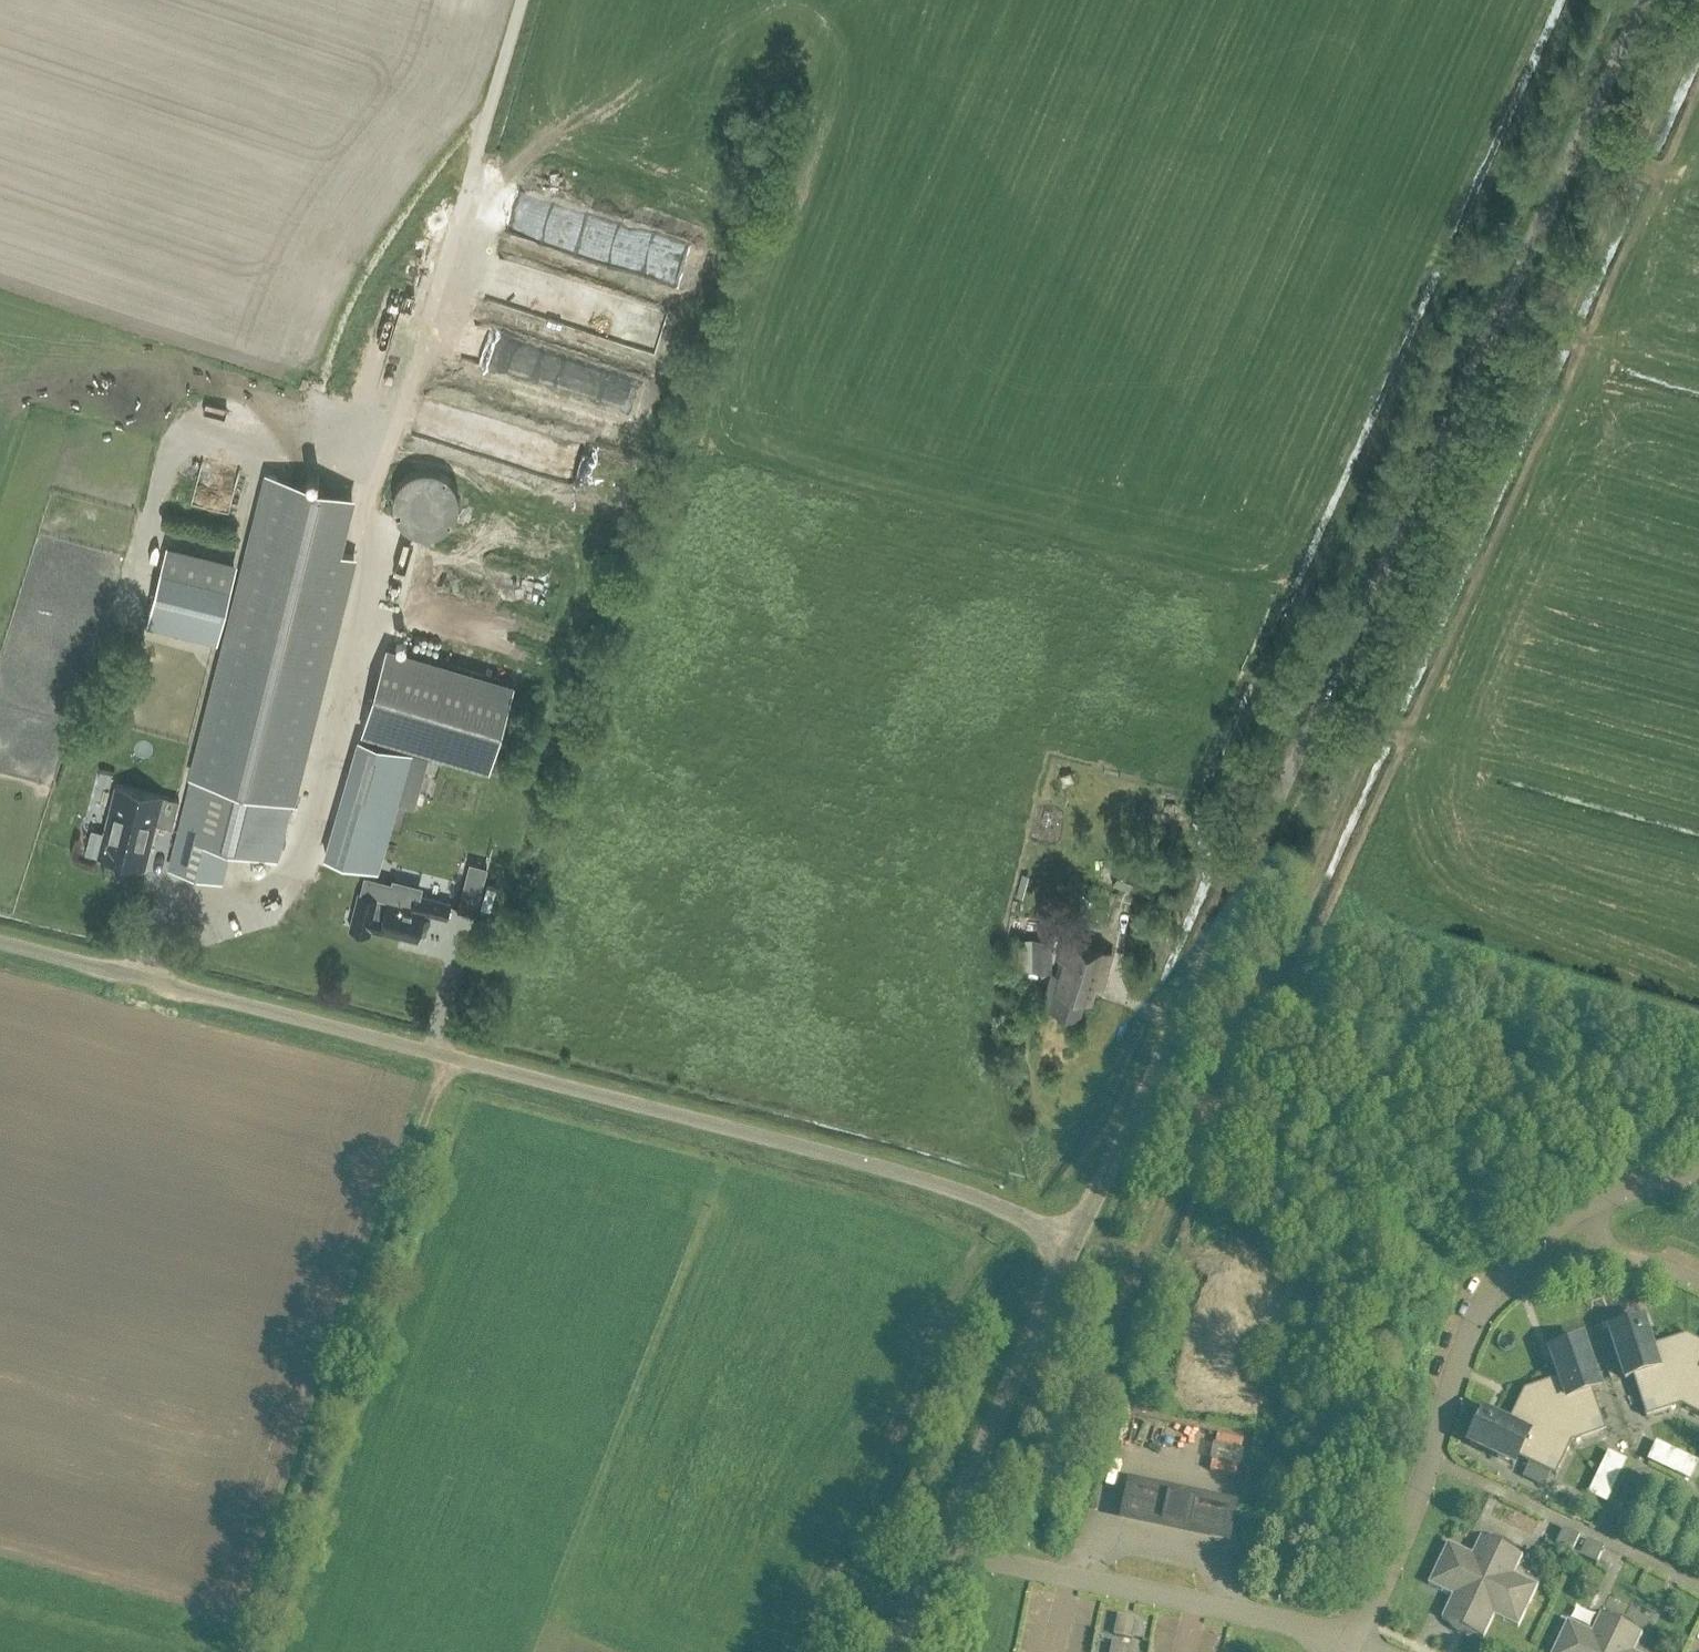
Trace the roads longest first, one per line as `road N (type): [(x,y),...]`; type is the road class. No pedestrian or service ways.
road 1 (unclassified): [(1077,1243),(1644,0)]
road 2 (unclassified): [(1077,1243),(956,1193),(706,1121),(0,945)]
road 3 (track): [(249,1651),(450,1060)]
road 4 (residential): [(939,1552),(1351,1640)]
road 5 (residential): [(1351,1640),(1398,1561),(1452,1380),(1484,1309)]
road 6 (unclassified): [(939,1552),(1077,1243)]
road 7 (residential): [(1484,1309),(1529,1245),(1592,1204)]
road 8 (residential): [(1614,1258),(1529,1282),(1484,1309)]

